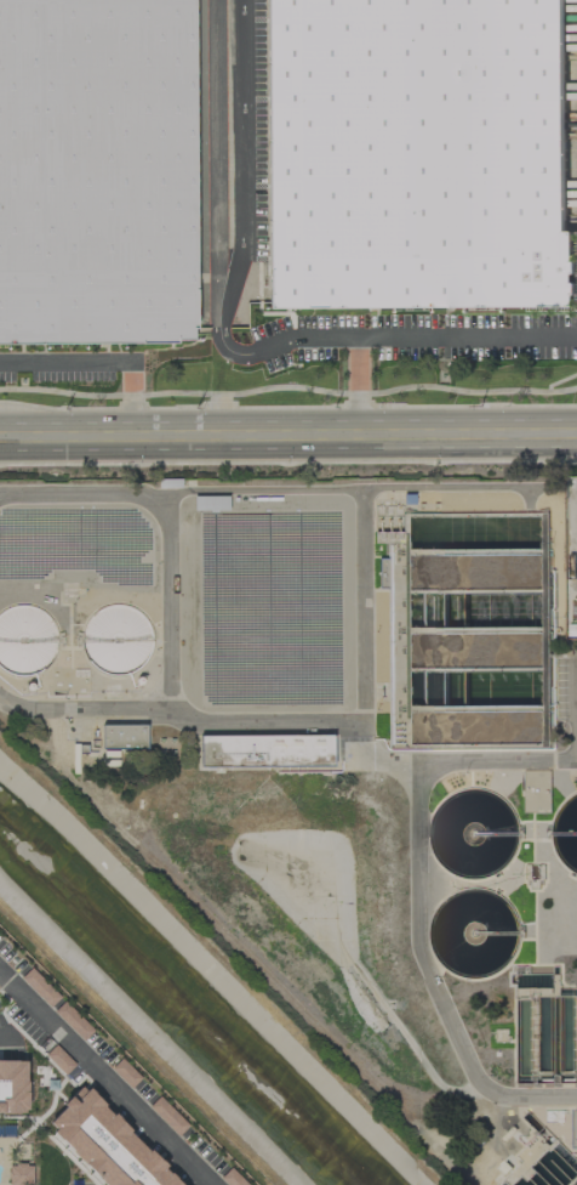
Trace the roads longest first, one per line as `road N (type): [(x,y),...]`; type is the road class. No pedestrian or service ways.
road 1 (primary): [(0,438),(576,438)]

